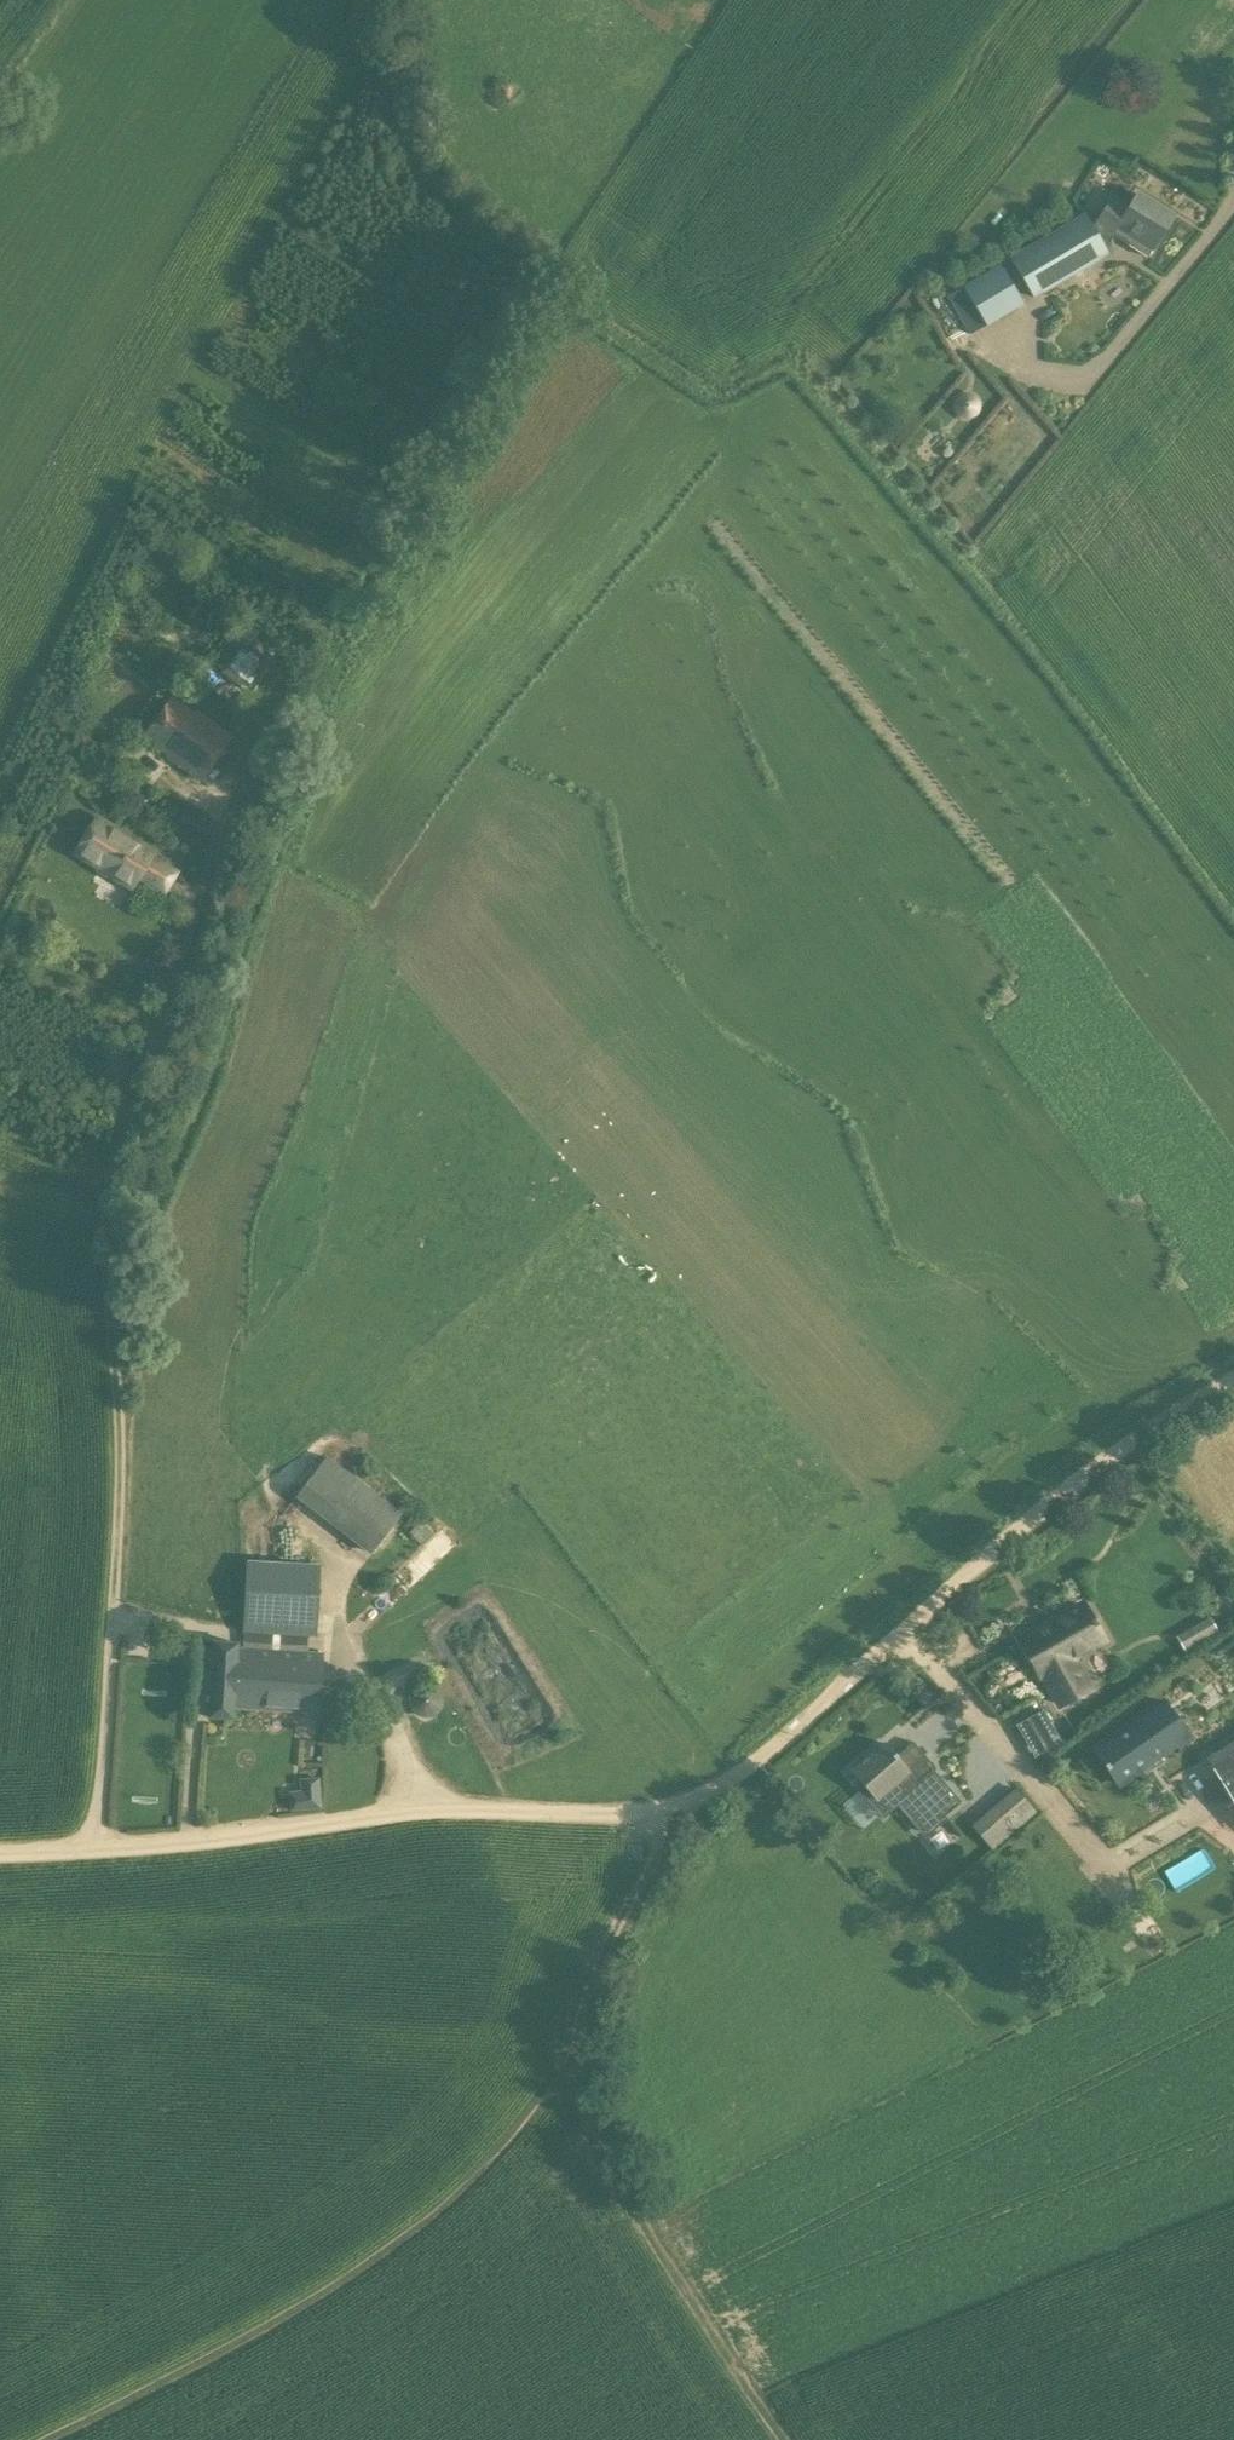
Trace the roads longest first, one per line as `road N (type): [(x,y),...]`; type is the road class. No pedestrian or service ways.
road 1 (track): [(217,809),(216,870),(121,1134),(111,1195),(122,1500),(90,1850)]
road 2 (track): [(1233,1391),(1128,1452),(727,1783),(663,1810)]
road 3 (track): [(663,1810),(490,1809),(0,1856)]
road 4 (track): [(574,2057),(456,2195),(355,2273),(45,2439)]
road 5 (track): [(574,2057),(582,2097),(620,2182),(782,2439)]
road 6 (track): [(663,1810),(651,1869),(591,1978),(574,2057)]

